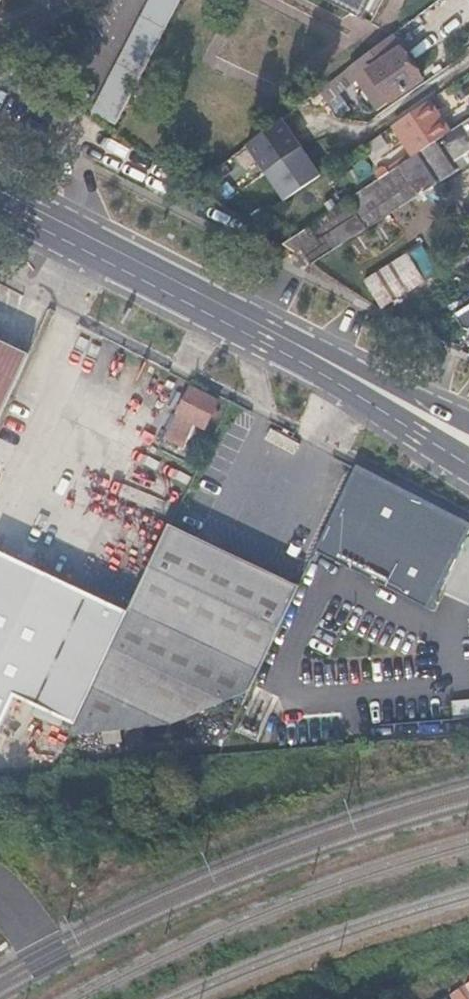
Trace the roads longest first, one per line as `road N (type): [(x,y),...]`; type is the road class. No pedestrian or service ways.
road 1 (primary): [(0,207),(272,347),(468,461)]
road 2 (primary): [(468,419),(0,182)]

